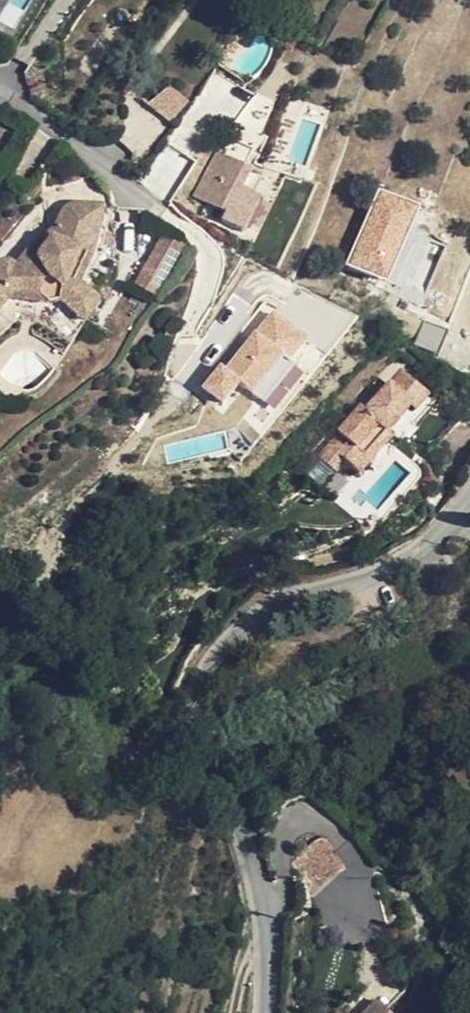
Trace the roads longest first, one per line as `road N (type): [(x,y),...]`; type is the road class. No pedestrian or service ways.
road 1 (residential): [(469,502),(396,567),(278,607),(231,642),(203,678),(200,720),(257,859),(271,925),(270,1012)]

